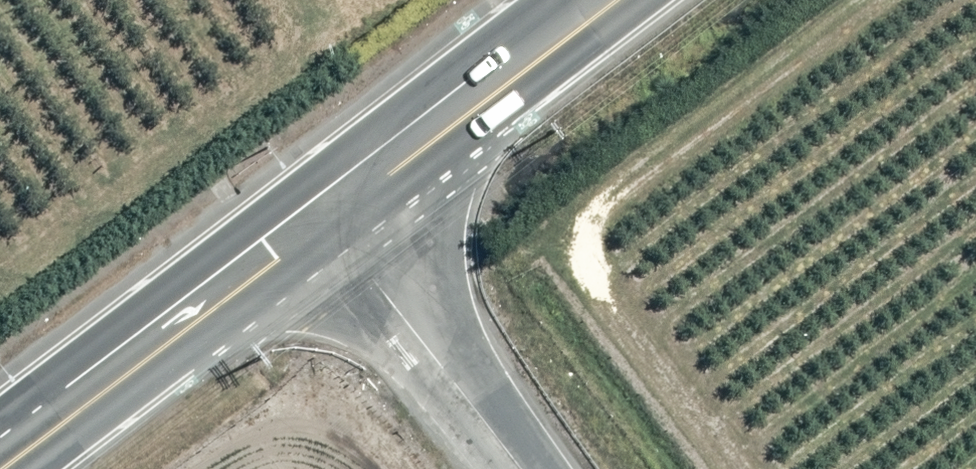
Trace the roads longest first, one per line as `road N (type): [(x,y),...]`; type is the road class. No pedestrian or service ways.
road 1 (secondary): [(4,468),(335,221)]
road 2 (secondary): [(335,221),(620,0)]
road 3 (tertiary): [(519,468),(335,221)]

